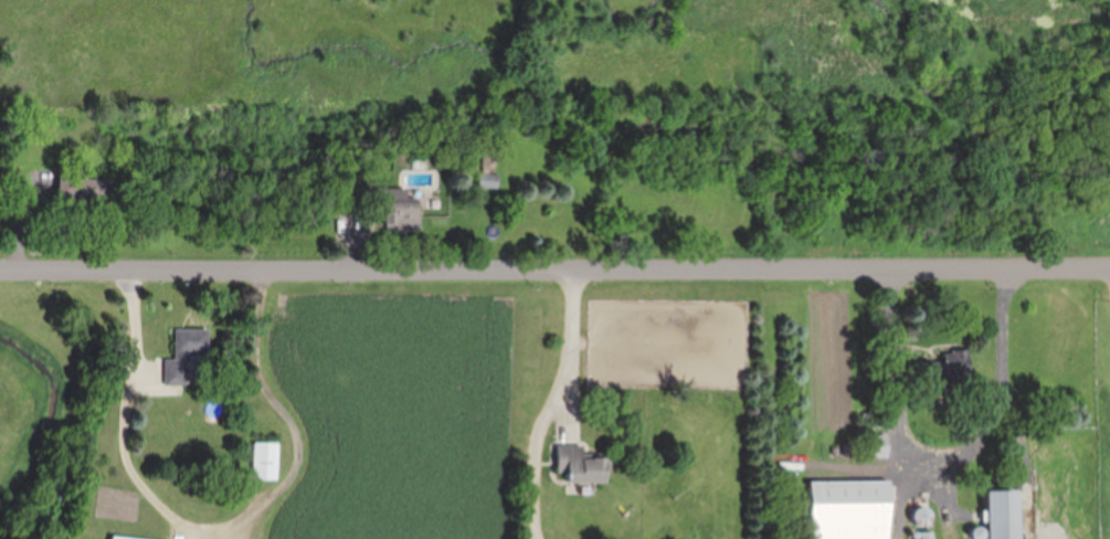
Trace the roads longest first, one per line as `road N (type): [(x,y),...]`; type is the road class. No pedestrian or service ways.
road 1 (residential): [(0,271),(1109,272)]

